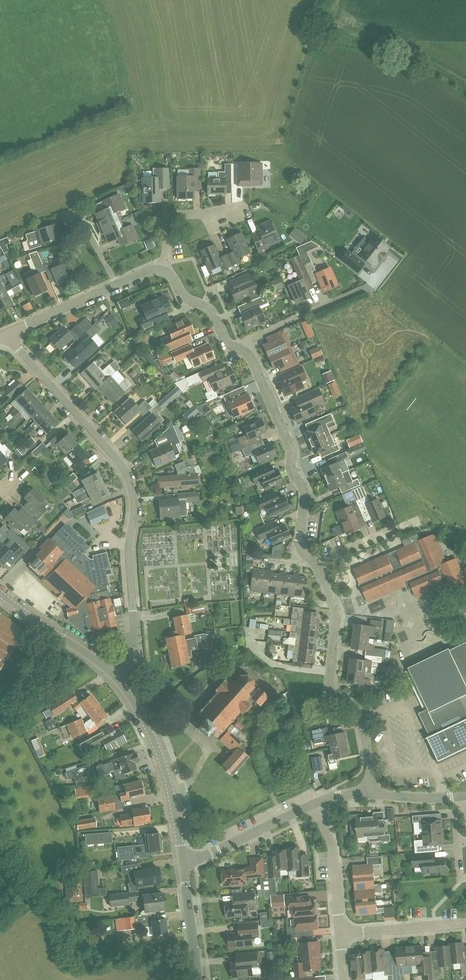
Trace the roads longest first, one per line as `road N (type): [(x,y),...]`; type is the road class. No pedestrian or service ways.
road 1 (residential): [(117,680),(135,660),(132,489),(81,418),(0,338)]
road 2 (residential): [(372,792),(361,716),(330,687),(336,619),(314,564)]
road 3 (residential): [(314,564),(300,546),(304,490),(289,445),(252,361),(238,348)]
road 4 (tertiary): [(183,860),(162,759),(117,680)]
road 5 (tertiary): [(117,680),(0,593)]
road 6 (residential): [(238,348),(367,287)]
road 7 (residential): [(183,860),(313,804)]
road 8 (residential): [(340,933),(332,847),(313,804)]
road 9 (residential): [(116,285),(0,336)]
road 10 (residential): [(340,933),(465,922)]
road 11 (tertiary): [(199,979),(183,860)]
road 12 (residential): [(162,268),(164,219),(234,215)]

